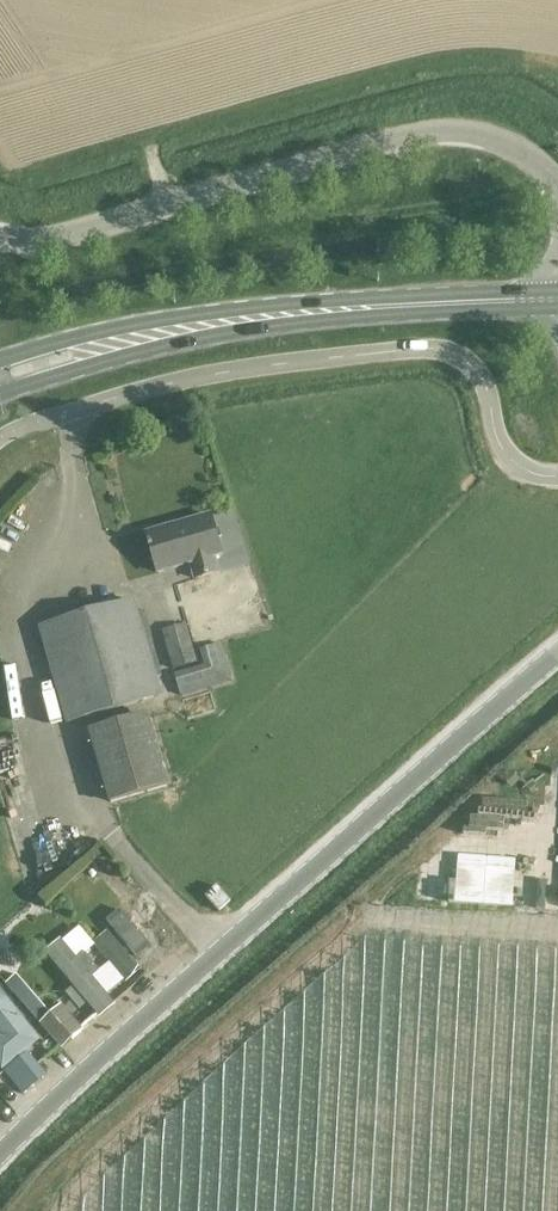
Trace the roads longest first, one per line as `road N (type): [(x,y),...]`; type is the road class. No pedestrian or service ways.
road 1 (unclassified): [(0,1165),(69,1090),(557,652)]
road 2 (unclassified): [(557,185),(503,139),(421,133),(103,226),(0,238)]
road 3 (unclassified): [(65,413),(181,379),(422,350),(474,367),(510,460),(530,476),(557,477)]
road 4 (primary): [(137,337),(348,306),(557,300)]
road 5 (primary): [(0,391),(71,371),(137,337)]
road 6 (primary): [(137,337),(68,342),(0,364)]

